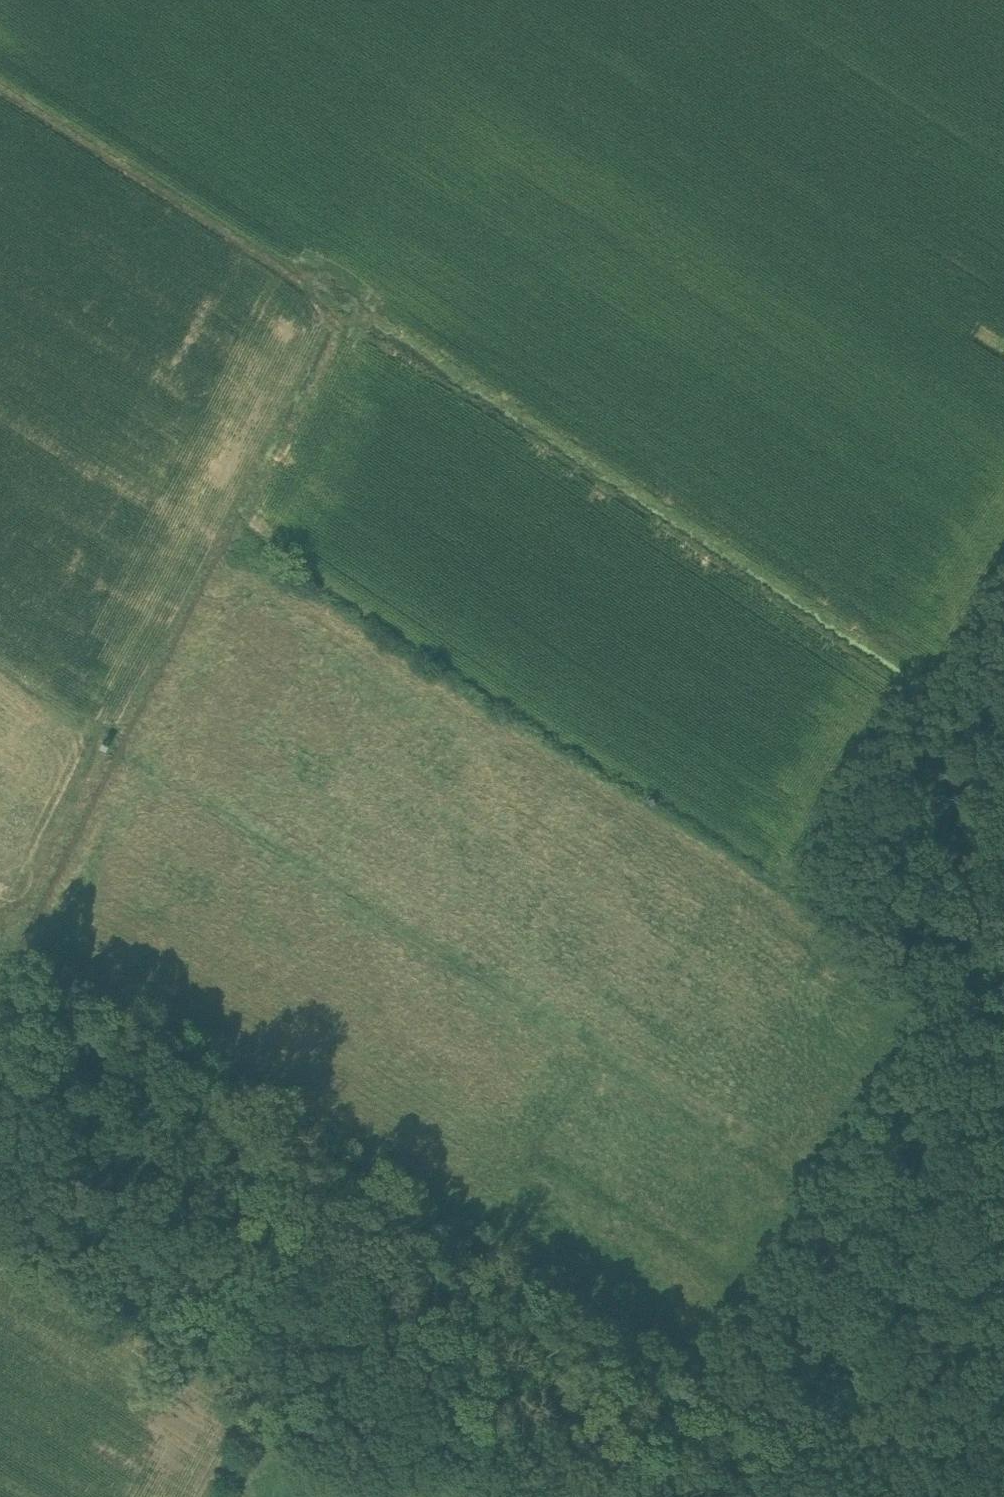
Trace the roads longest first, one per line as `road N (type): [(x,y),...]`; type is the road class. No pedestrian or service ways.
road 1 (track): [(1003,1286),(795,1157)]

